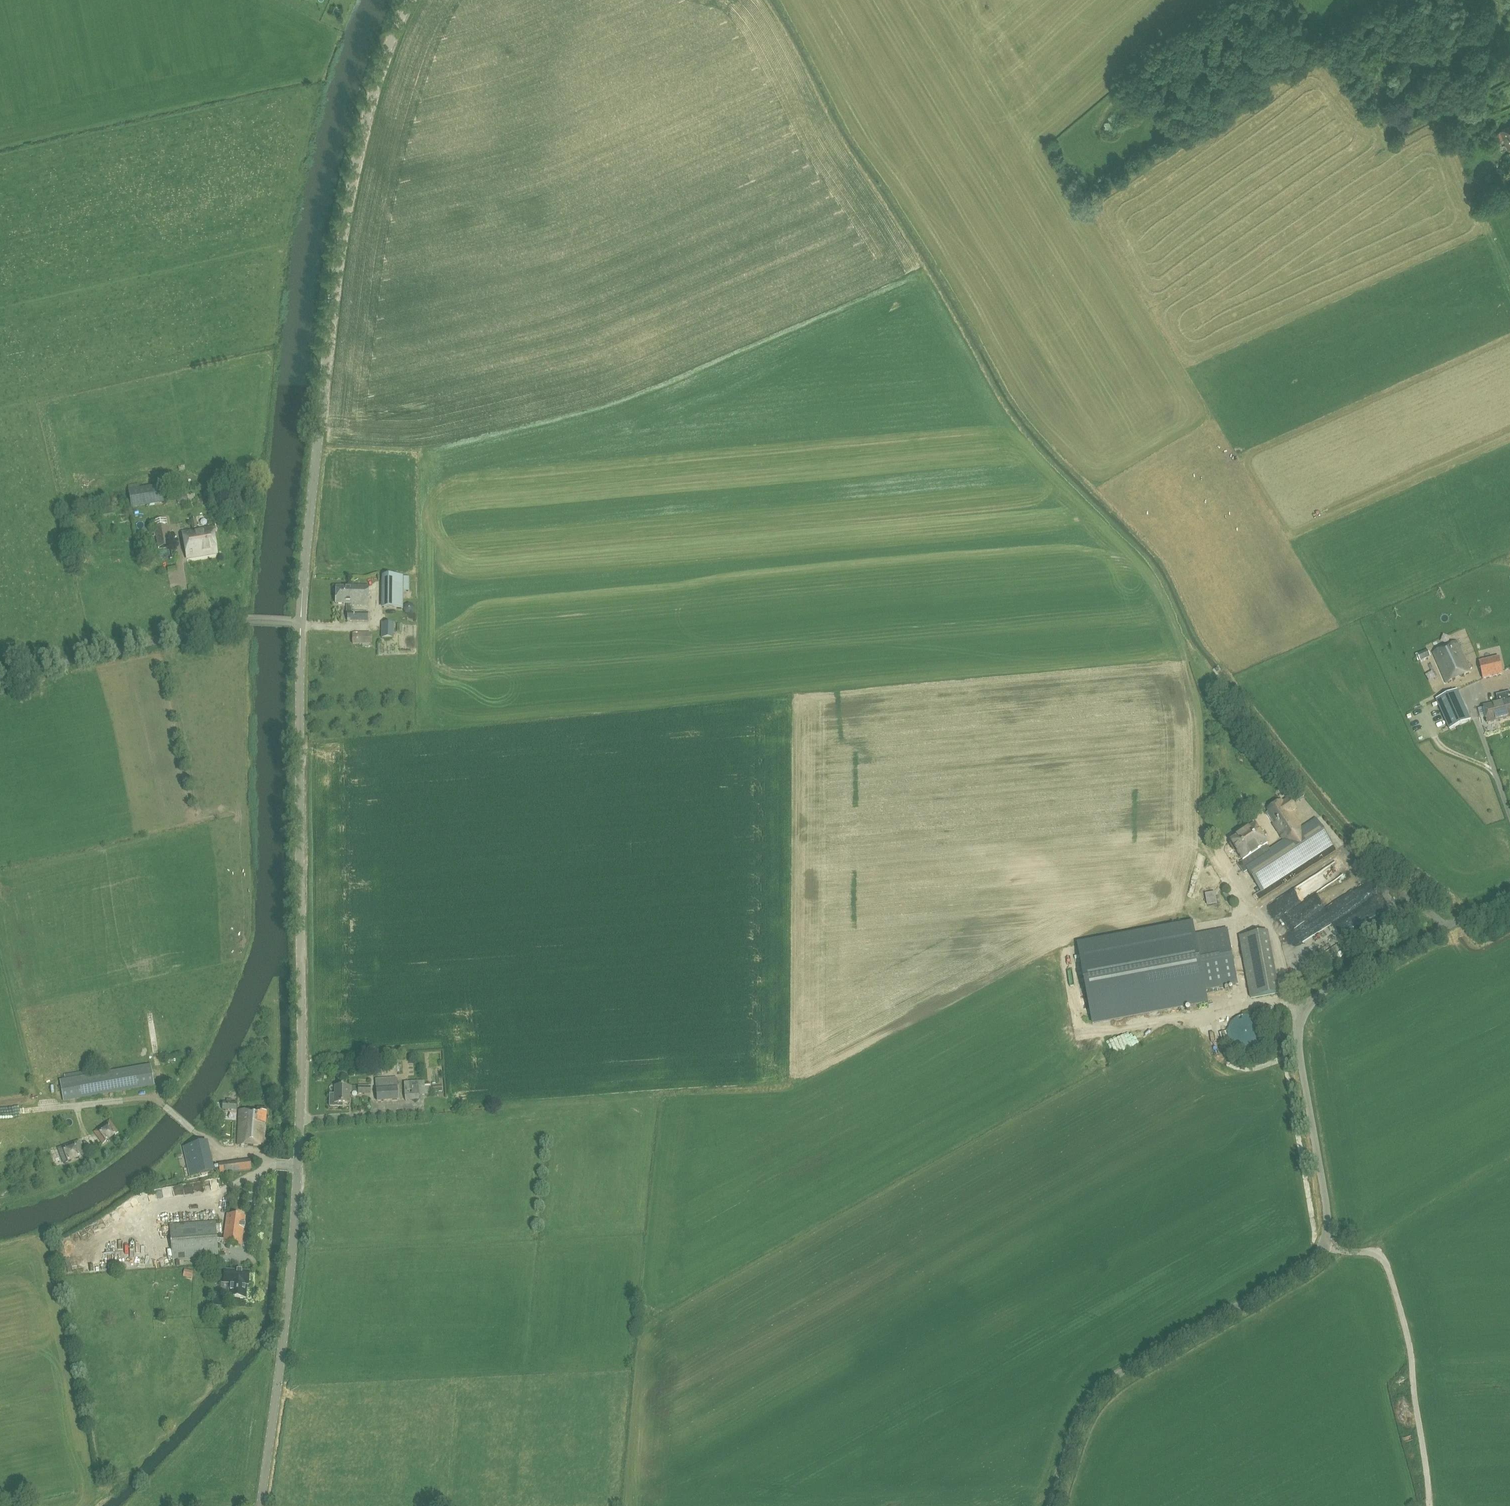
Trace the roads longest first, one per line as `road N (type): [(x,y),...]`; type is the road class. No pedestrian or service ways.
road 1 (unclassified): [(259,1505),(299,1164),(301,623)]
road 2 (unclassified): [(1052,1505),(1075,1429),(1095,1395),(1295,1275),(1324,1248),(1326,1203),(1297,1030),(1303,1008),(1367,965),(1509,896)]
road 3 (unclassified): [(301,623),(341,248),(377,79),(410,0)]
road 4 (track): [(1427,1505),(1409,1344),(1385,1263),(1371,1252),(1324,1248)]
road 5 (unclassified): [(0,675),(223,622),(301,623)]

